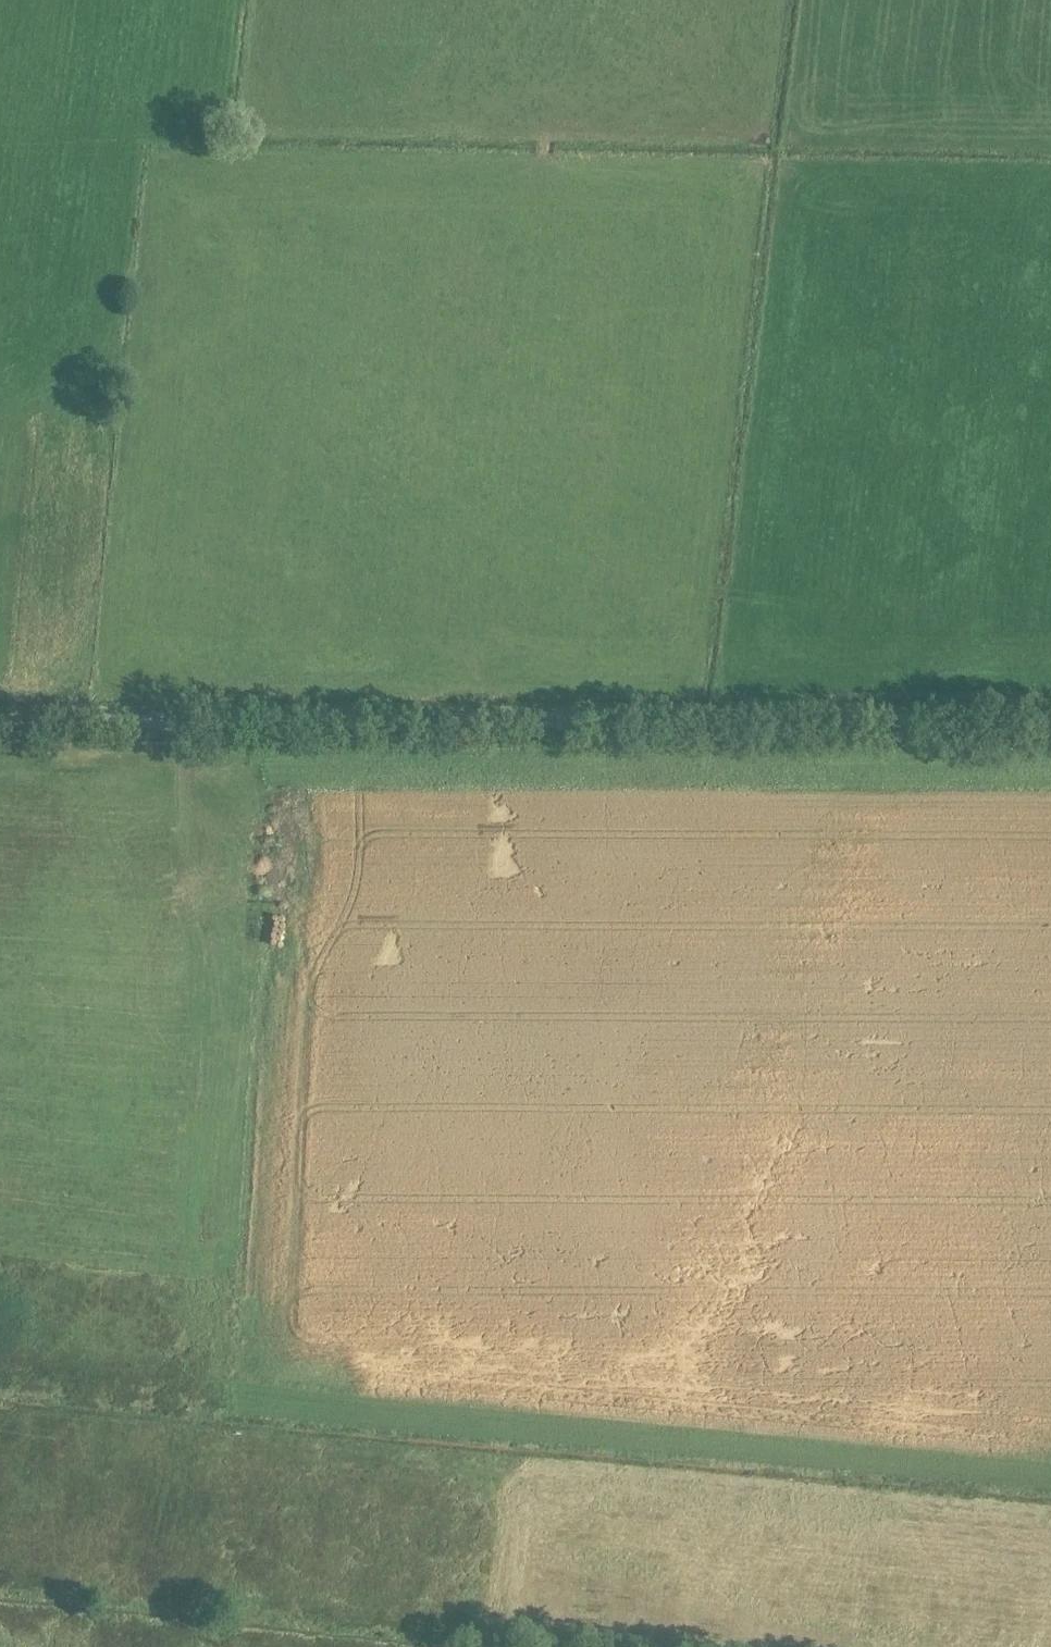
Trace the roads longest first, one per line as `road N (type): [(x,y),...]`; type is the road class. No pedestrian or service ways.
road 1 (unclassified): [(0,723),(1050,718)]

